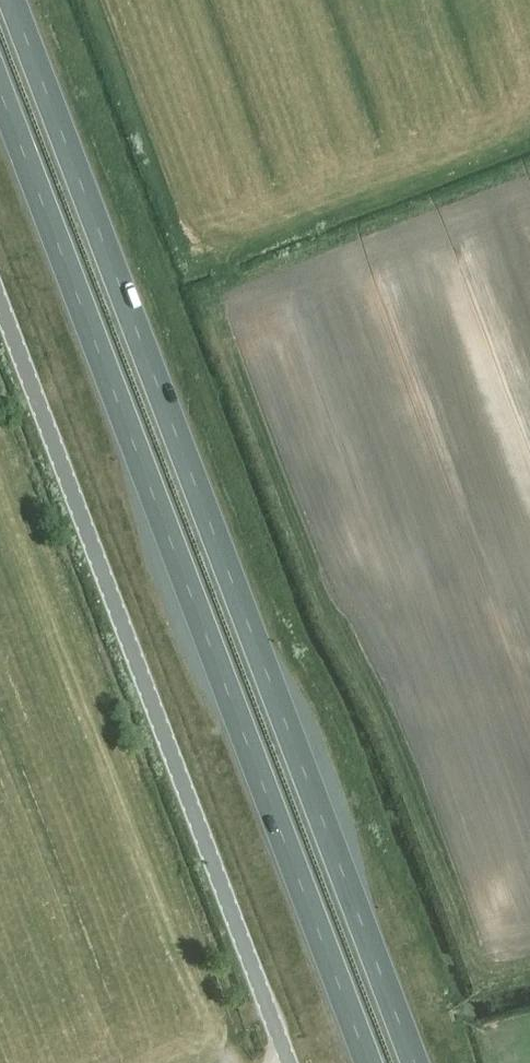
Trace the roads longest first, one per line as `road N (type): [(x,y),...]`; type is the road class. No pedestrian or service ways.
road 1 (trunk): [(413,1062),(10,0)]
road 2 (trunk): [(0,90),(369,1062)]
road 3 (unclassified): [(288,1062),(0,302)]

